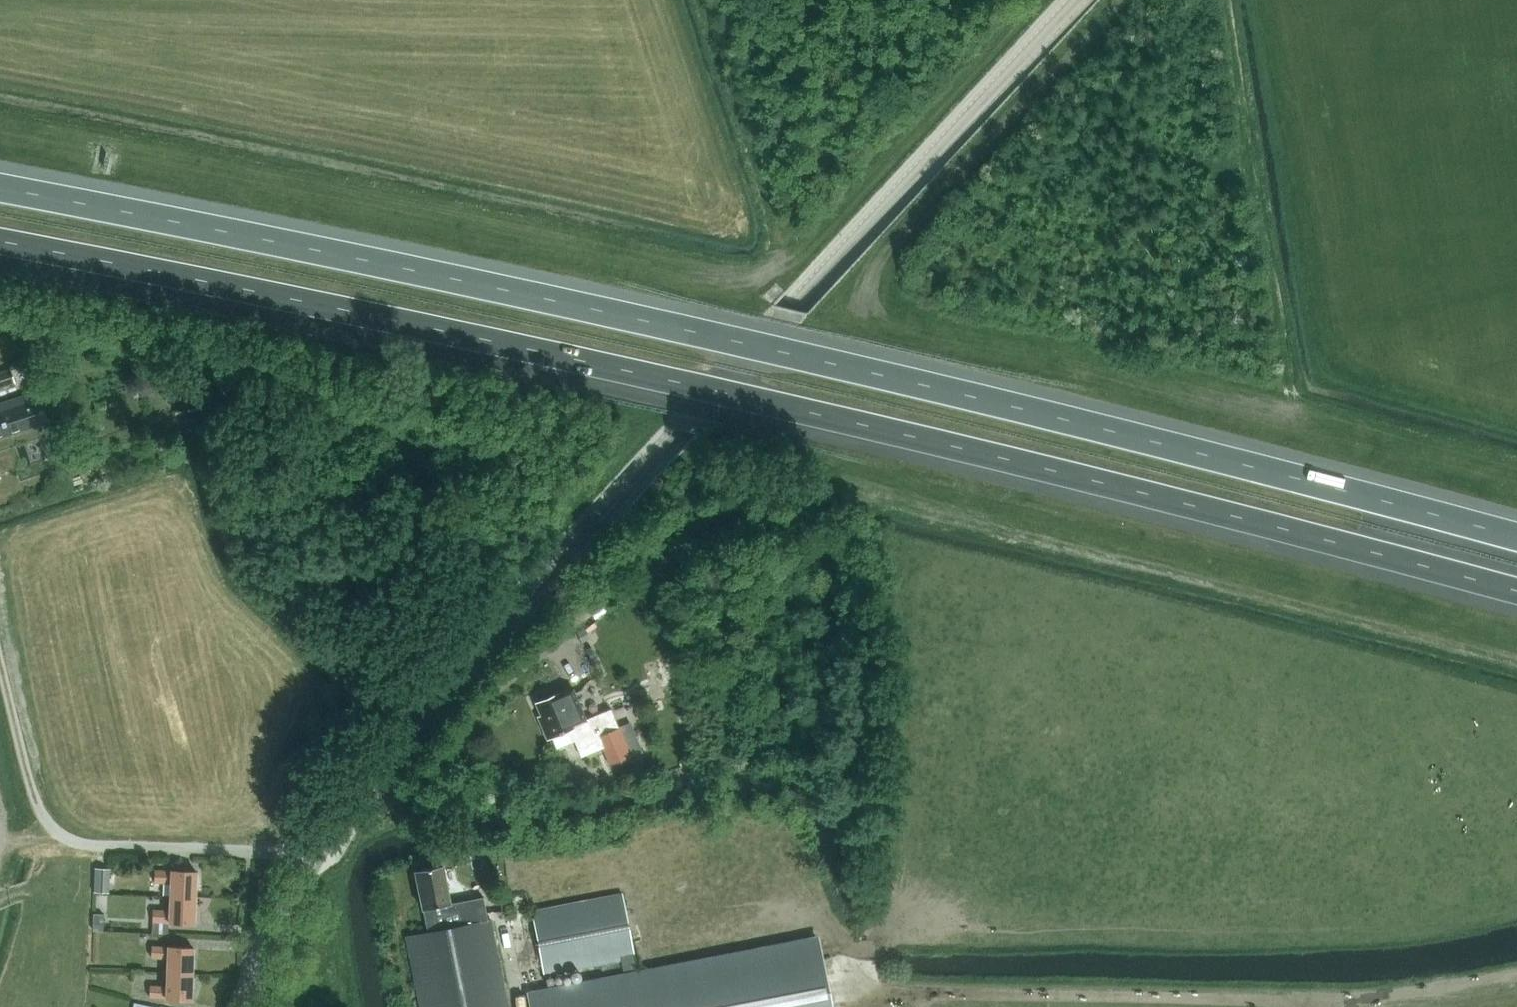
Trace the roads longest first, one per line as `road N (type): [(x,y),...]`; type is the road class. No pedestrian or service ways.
road 1 (motorway): [(1516,538),(660,323),(0,186)]
road 2 (motorway): [(0,240),(629,370),(1516,590)]
road 3 (tertiary): [(312,863),(409,722),(1079,0)]
road 4 (track): [(1298,1003),(908,994),(846,1006)]
road 5 (residential): [(312,863),(277,852),(85,844),(59,834),(37,804)]
road 6 (tertiary): [(242,1006),(312,863)]

